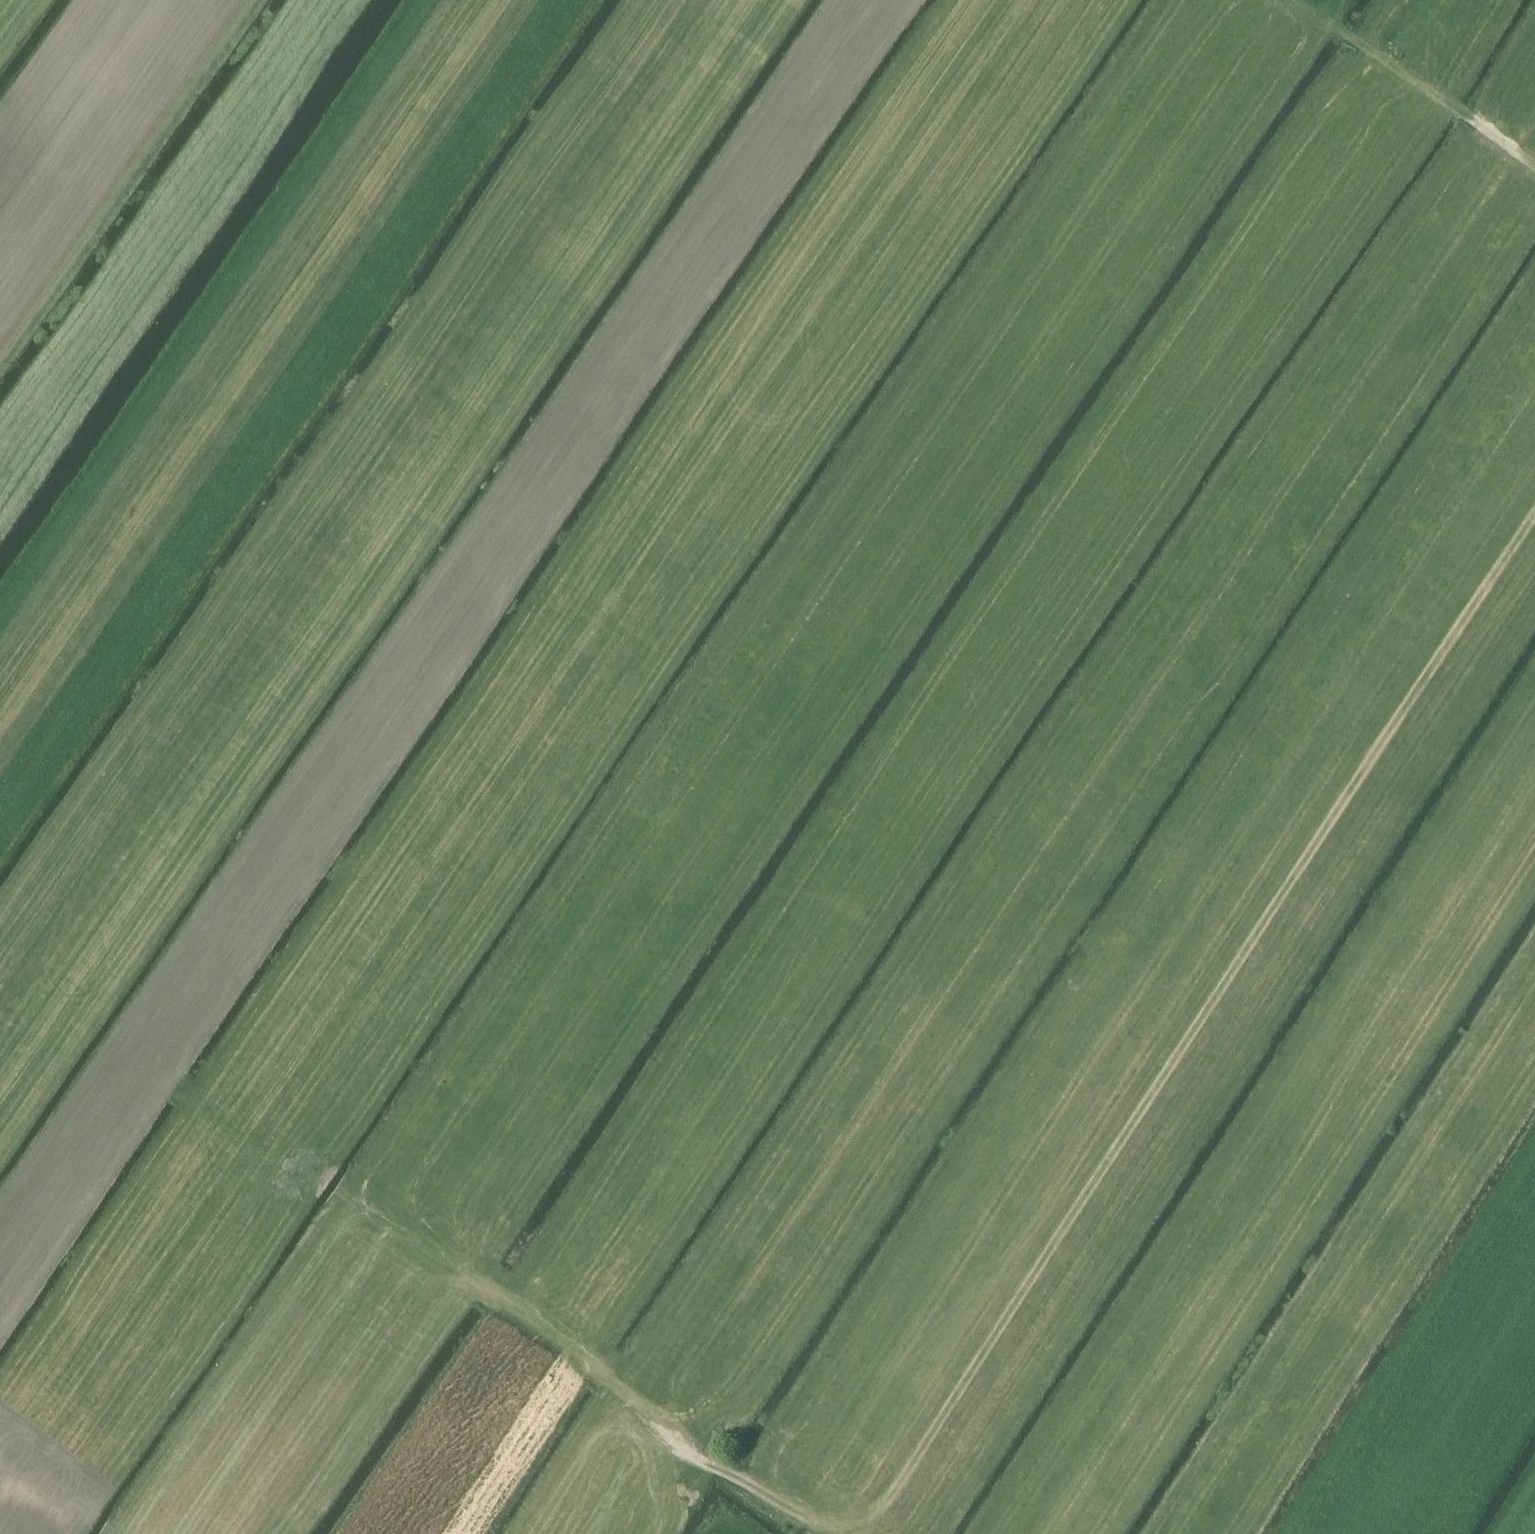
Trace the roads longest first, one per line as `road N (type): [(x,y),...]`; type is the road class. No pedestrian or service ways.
road 1 (track): [(1534,515),(868,1525),(830,1531),(786,1510),(683,1439),(594,1358),(468,1275)]
road 2 (track): [(1534,166),(1336,25)]

